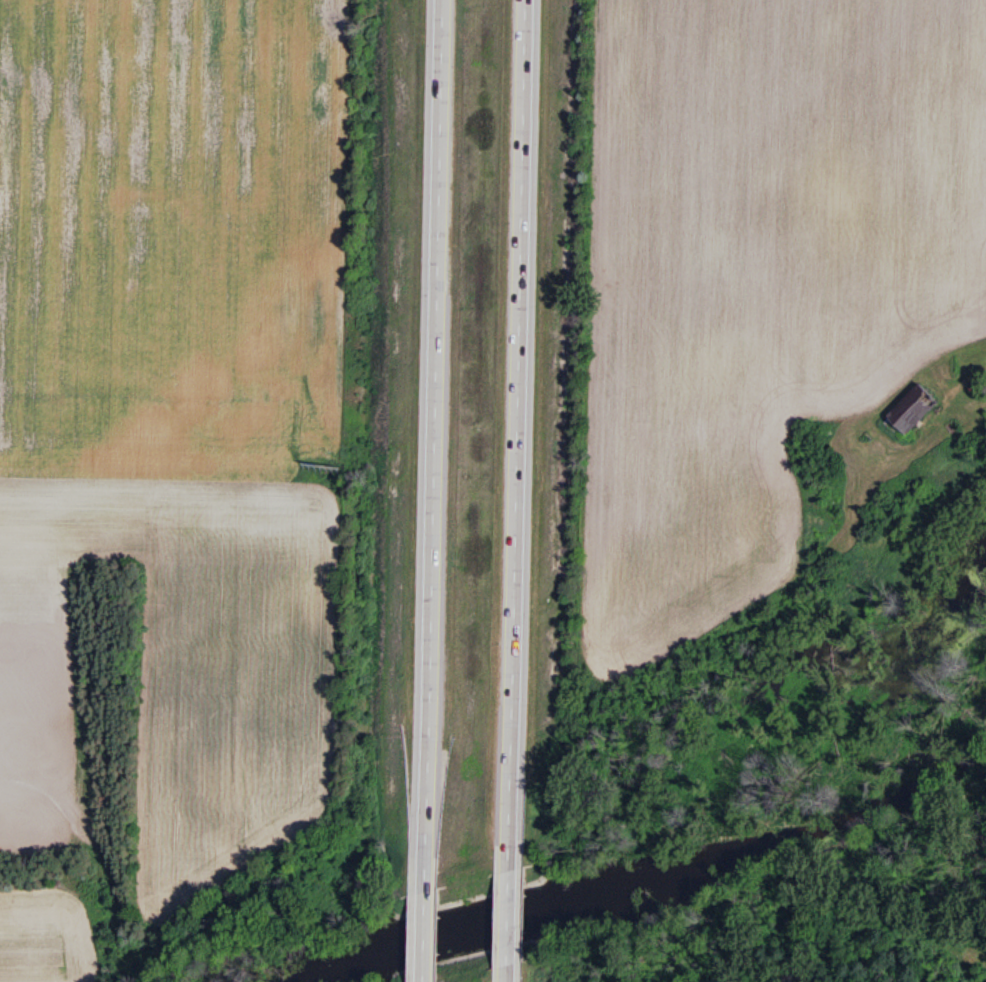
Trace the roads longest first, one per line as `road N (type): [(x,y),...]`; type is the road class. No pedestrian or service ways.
road 1 (motorway): [(439,0),(427,894)]
road 2 (motorway): [(510,873),(526,0)]

